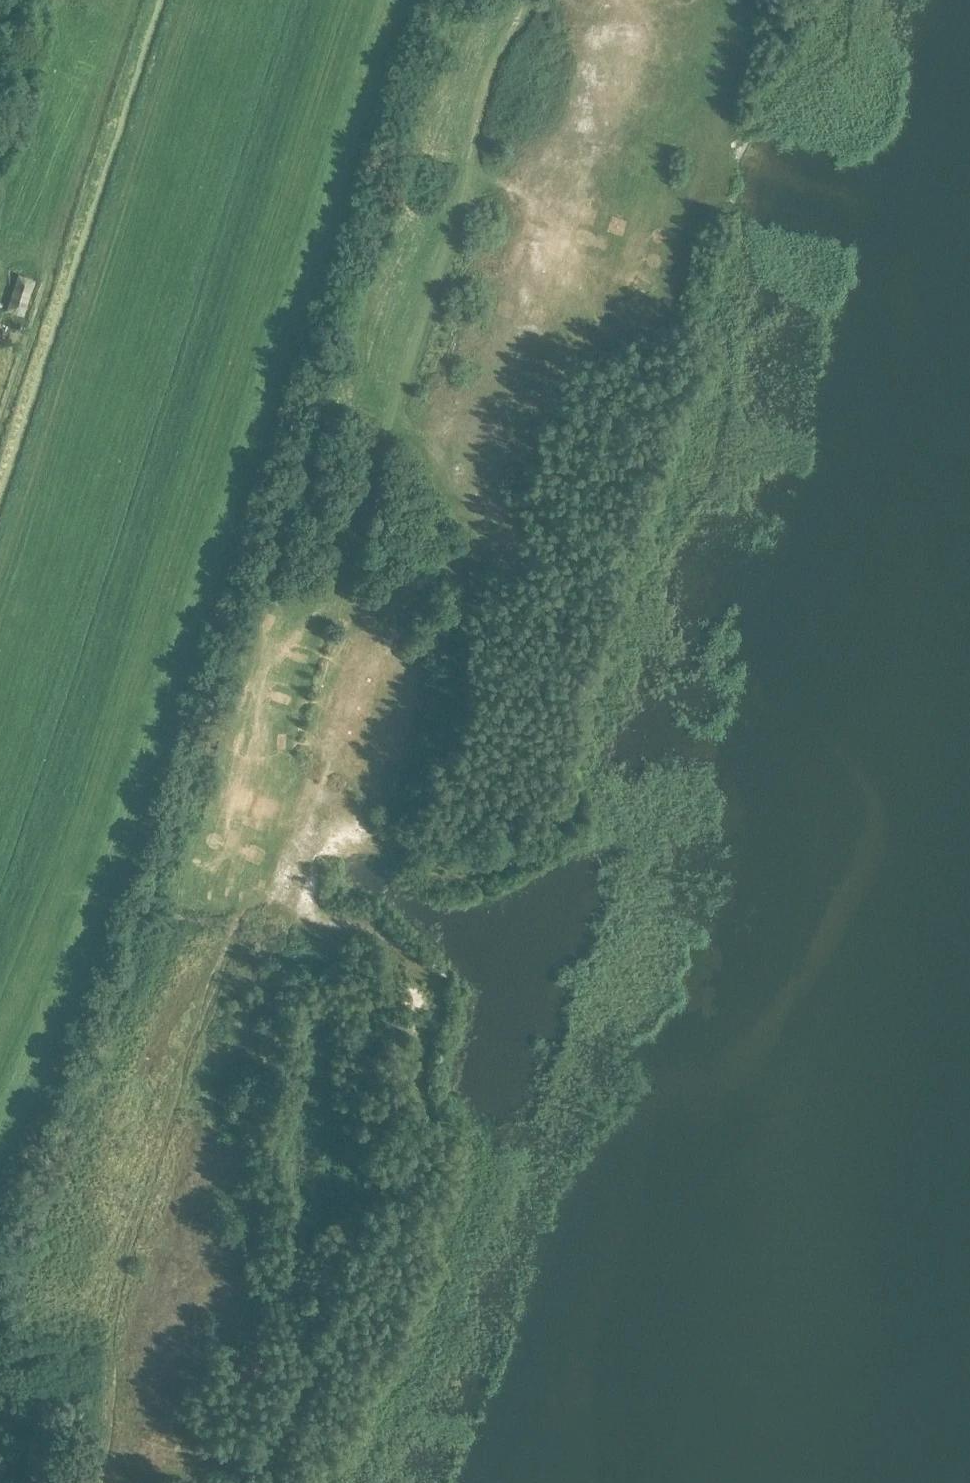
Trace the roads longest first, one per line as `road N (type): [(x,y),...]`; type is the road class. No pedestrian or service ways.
road 1 (track): [(530,0),(486,112),(129,1260),(95,1482)]

